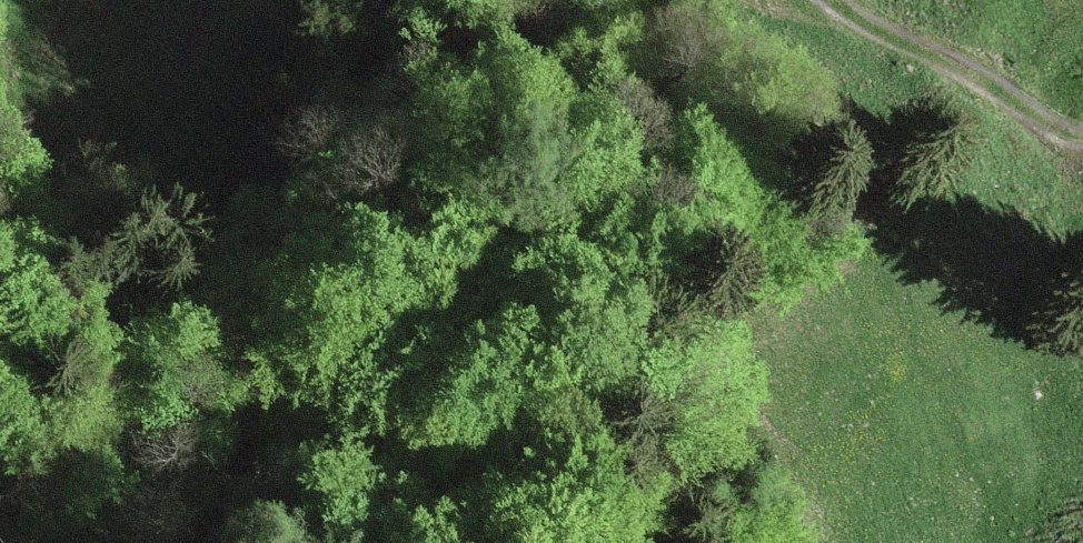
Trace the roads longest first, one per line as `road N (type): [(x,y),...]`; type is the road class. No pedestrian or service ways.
road 1 (track): [(542,242),(440,312),(334,438),(259,542)]
road 2 (track): [(542,242),(733,405),(759,542)]
road 3 (track): [(773,0),(919,57),(1062,142),(1082,142)]
road 4 (track): [(640,71),(721,75),(685,119),(603,178),(542,242)]
road 5 (track): [(375,0),(391,29),(447,59),(540,73),(640,71)]
road 6 (track): [(640,71),(772,0)]

